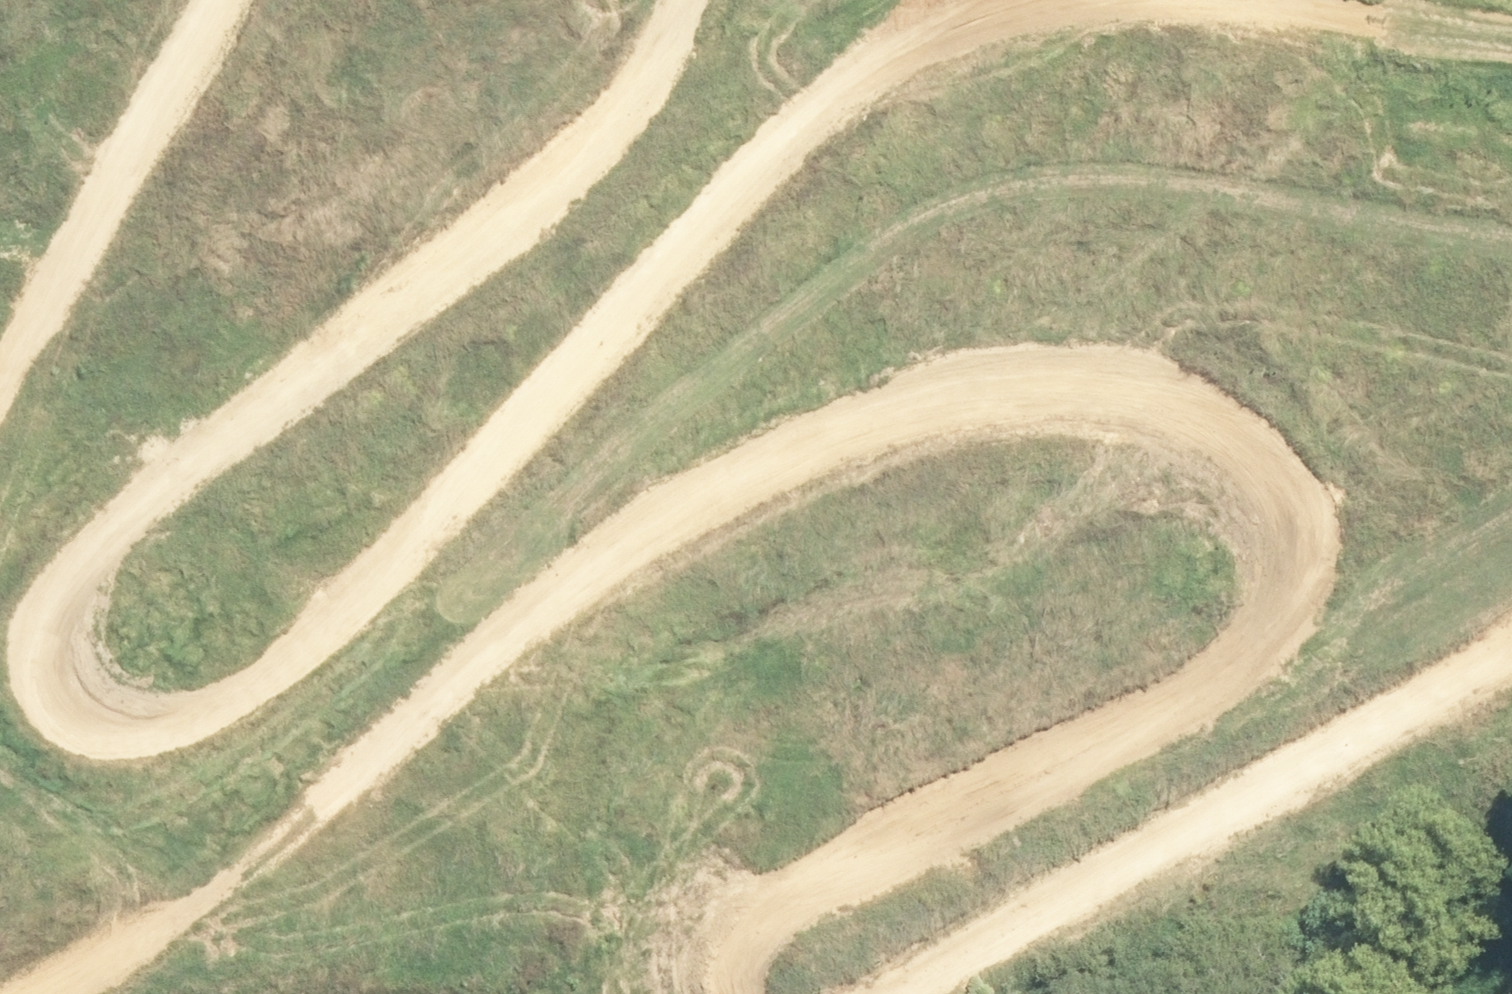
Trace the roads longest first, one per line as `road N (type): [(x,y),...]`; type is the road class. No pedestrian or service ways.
road 1 (track): [(702,0),(691,56),(585,161),(306,325),(158,452),(56,592),(36,684),(92,725),(223,678),(644,242),(870,39),(992,0)]
road 2 (track): [(624,993),(669,911),(818,879),(1053,785),(1307,661),(1318,523),(1259,441),(1137,414),(930,425),(776,492)]
road 3 (track): [(1511,670),(992,936),(905,993)]
road 4 (track): [(557,587),(358,748),(27,993)]
road 5 (track): [(0,371),(206,0)]
road 6 (track): [(1125,0),(1511,53)]
road 7 (track): [(776,492),(557,587)]

